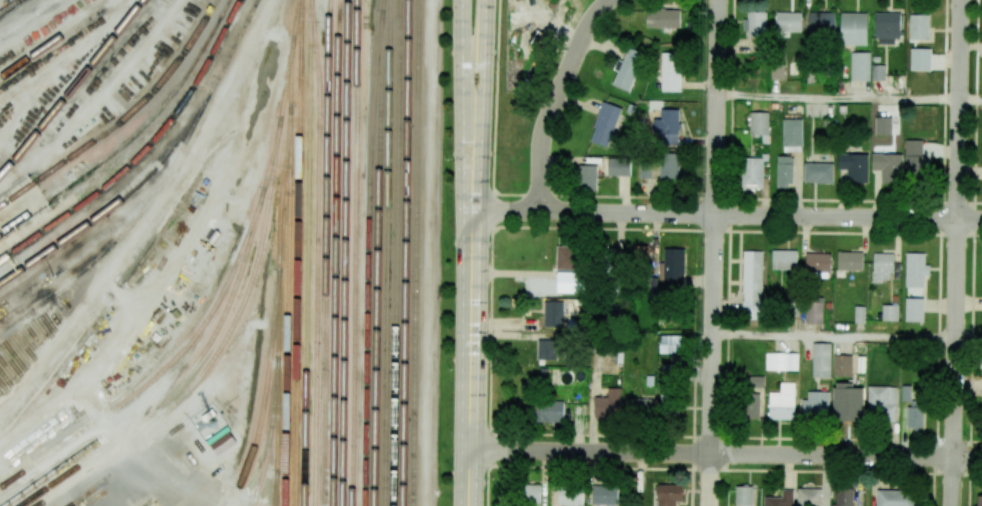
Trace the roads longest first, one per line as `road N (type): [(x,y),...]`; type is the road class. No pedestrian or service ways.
road 1 (residential): [(470,450),(981,459)]
road 2 (residential): [(471,210),(981,220)]
road 3 (residential): [(710,505),(719,0)]
road 4 (residential): [(953,505),(962,0)]
road 5 (secondary): [(469,505),(472,130)]
road 6 (residential): [(542,212),(548,120),(587,29),(609,3)]
road 7 (secondary): [(460,0),(472,130)]
road 8 (secondary): [(472,130),(484,0)]

